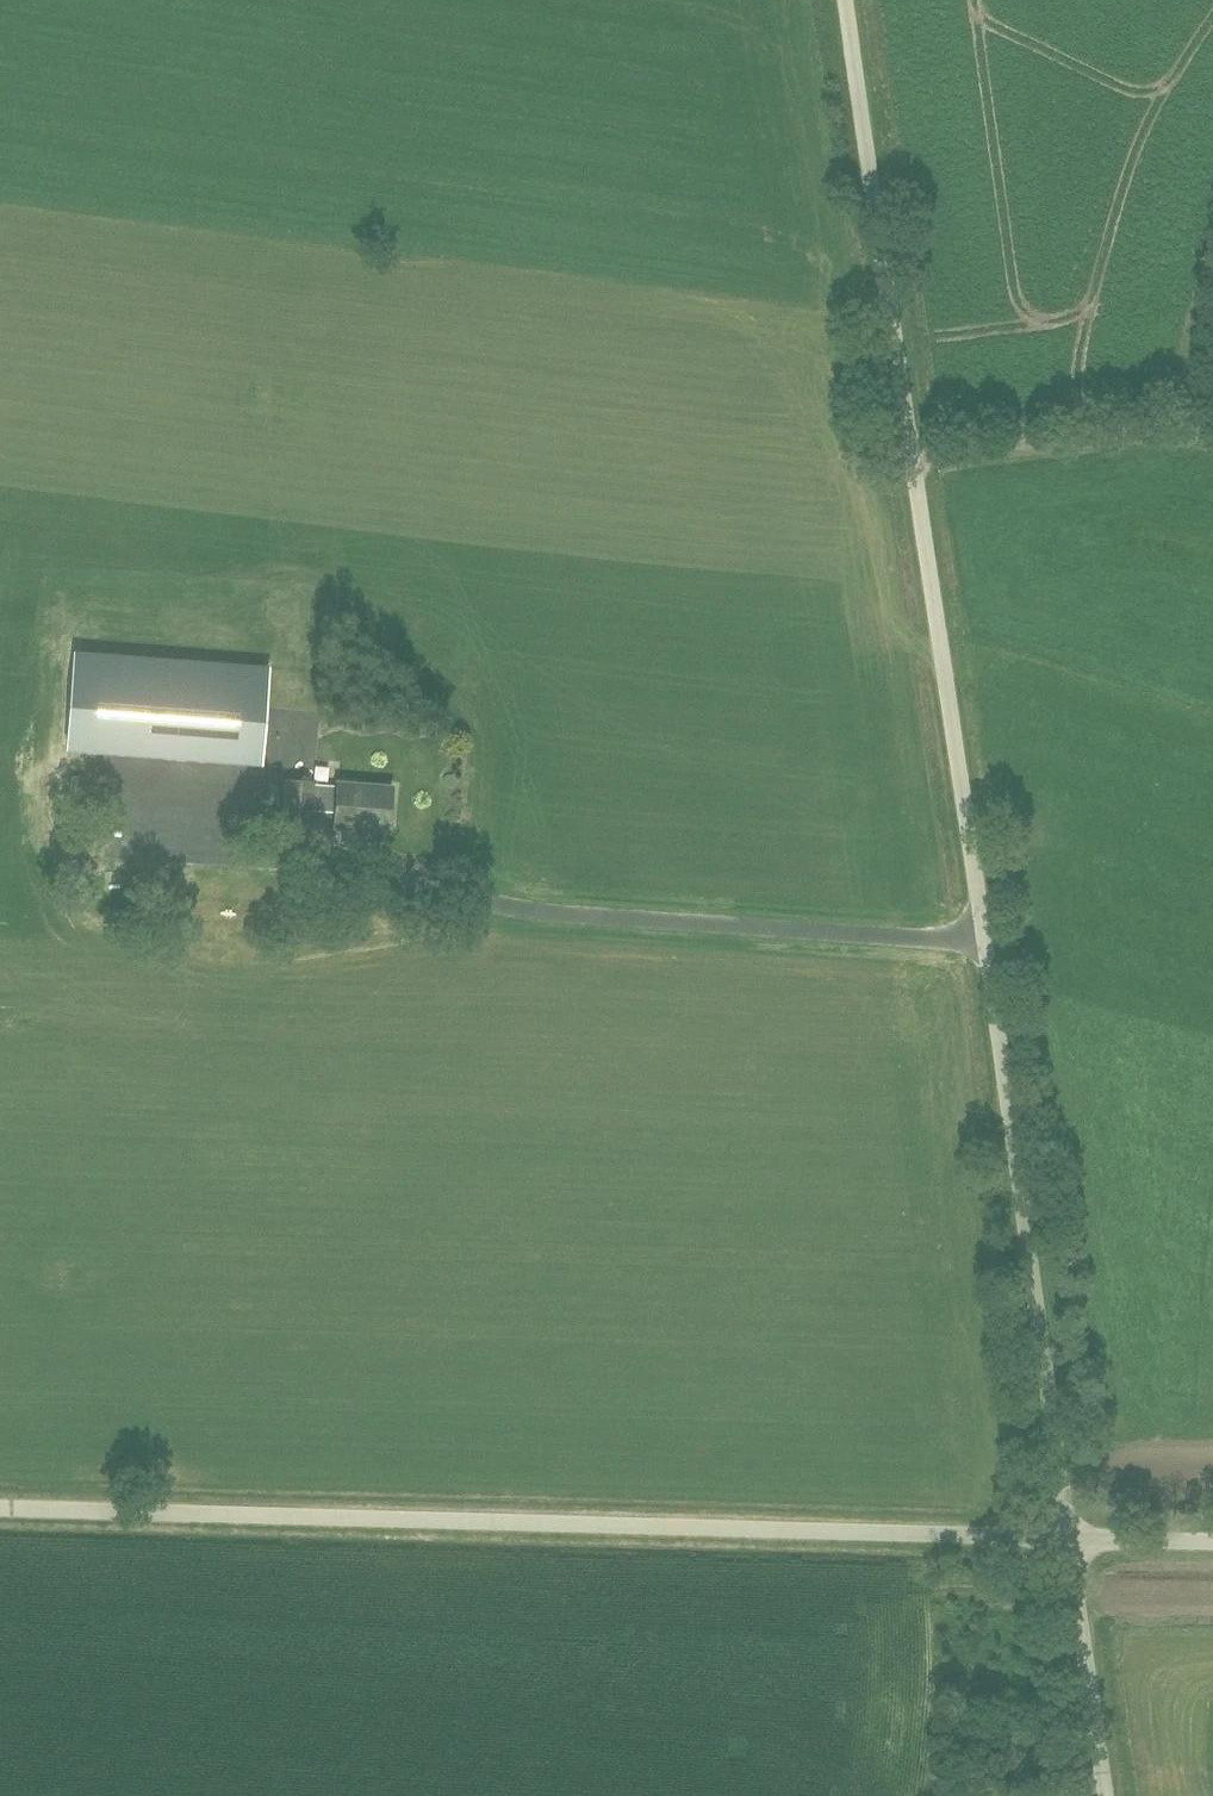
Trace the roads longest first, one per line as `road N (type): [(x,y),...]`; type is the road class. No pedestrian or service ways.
road 1 (unclassified): [(1074,1539),(846,0)]
road 2 (unclassified): [(1074,1539),(0,1511)]
road 3 (unclassified): [(1110,1795),(1074,1539)]
road 4 (unclassified): [(1212,1543),(1074,1539)]

